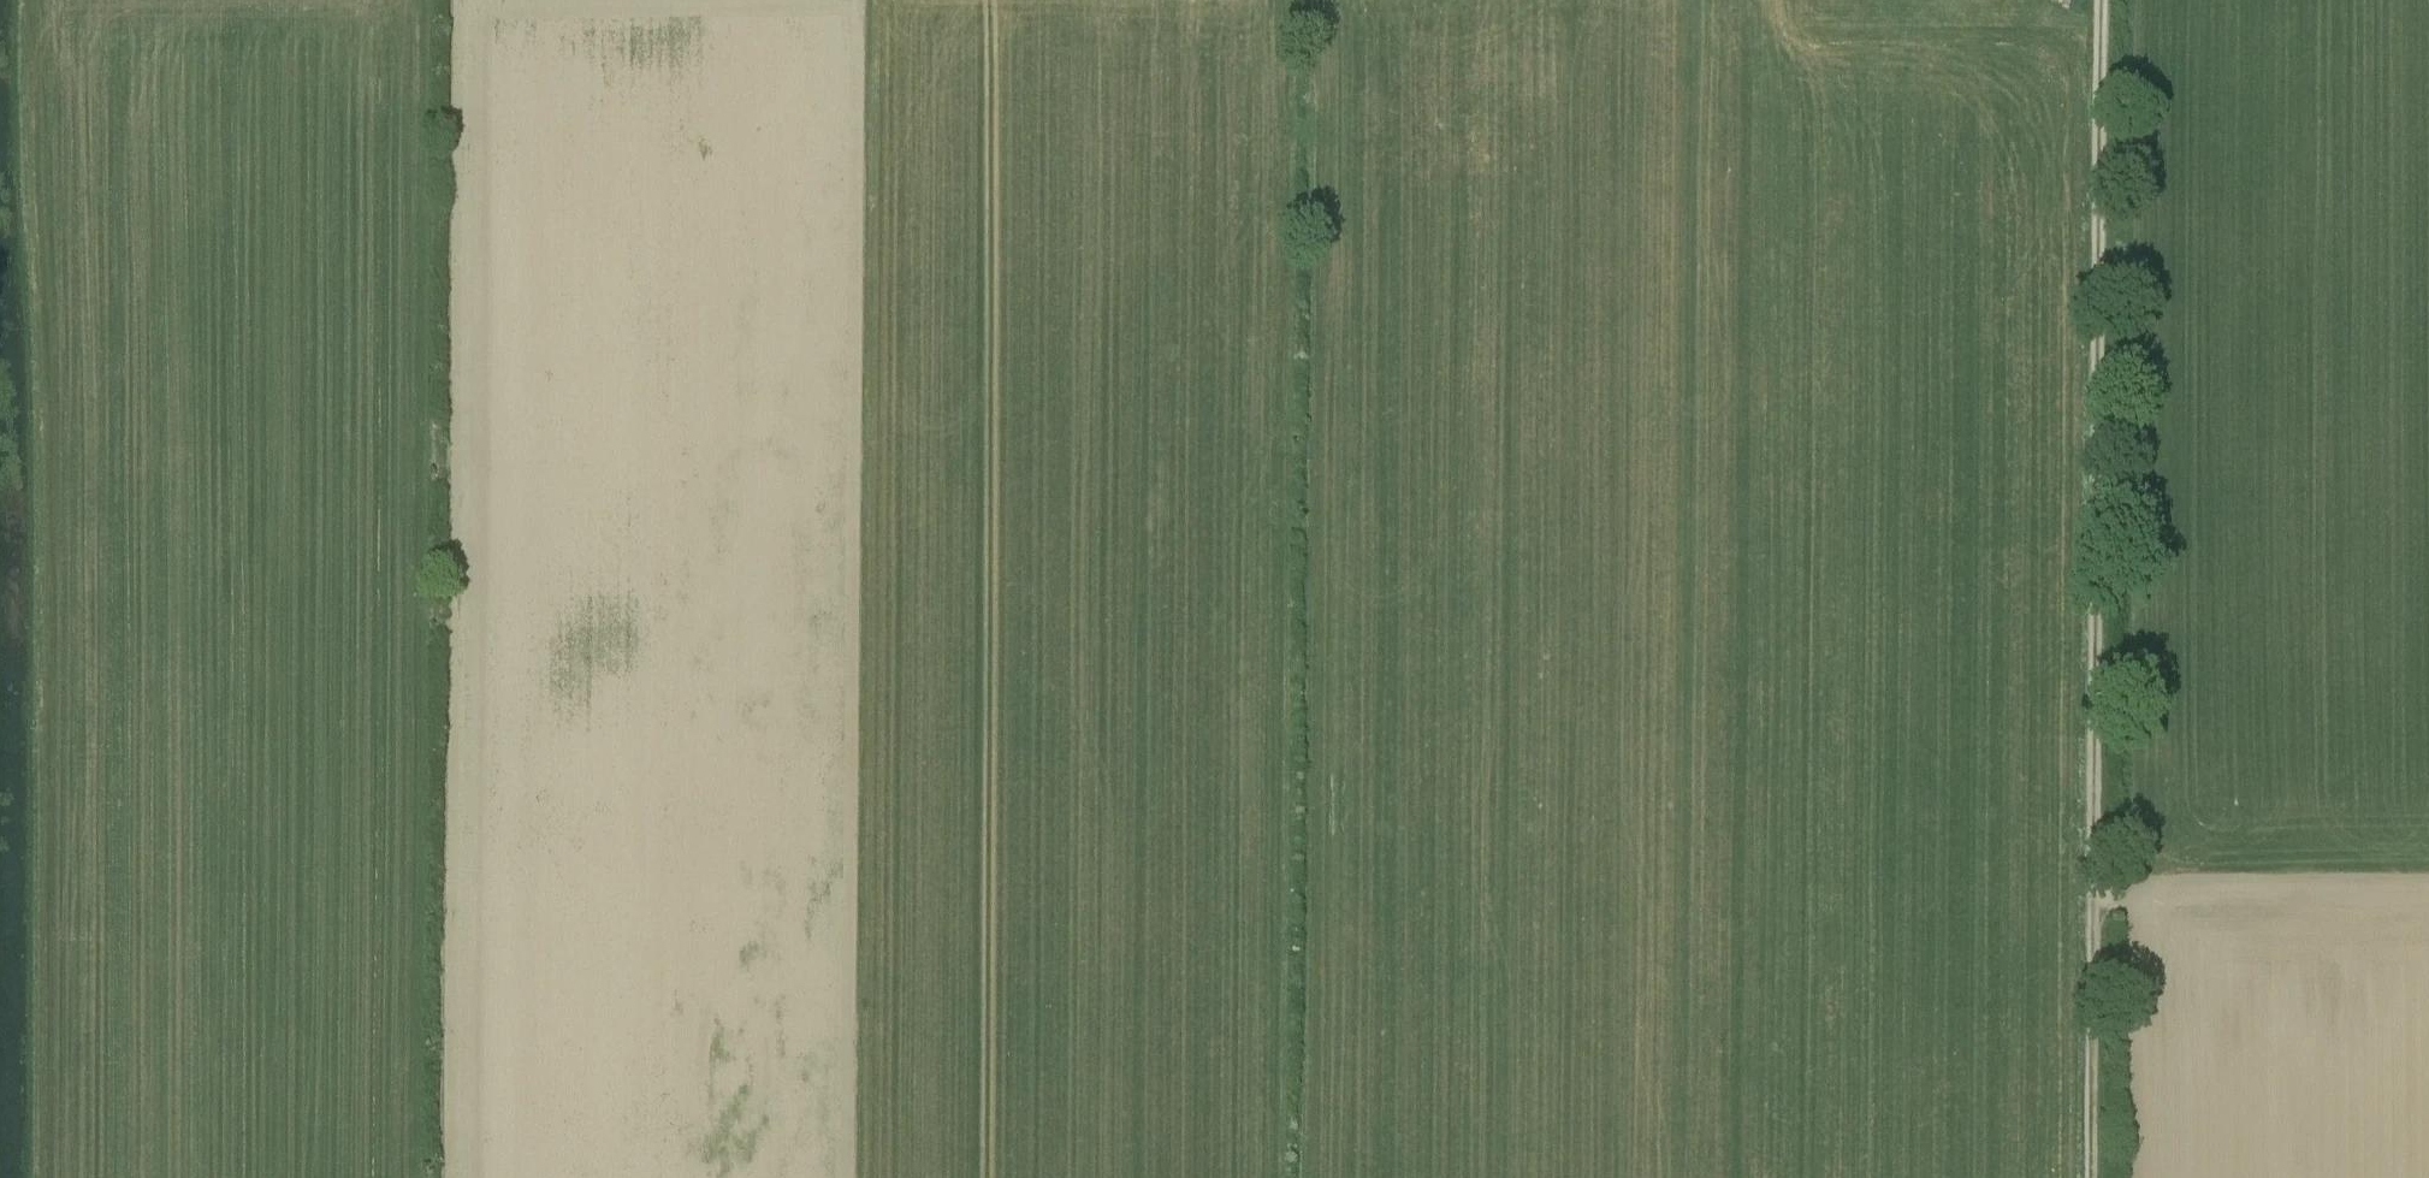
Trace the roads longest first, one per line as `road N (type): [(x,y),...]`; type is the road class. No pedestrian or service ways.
road 1 (track): [(2100,0),(2088,1177)]

